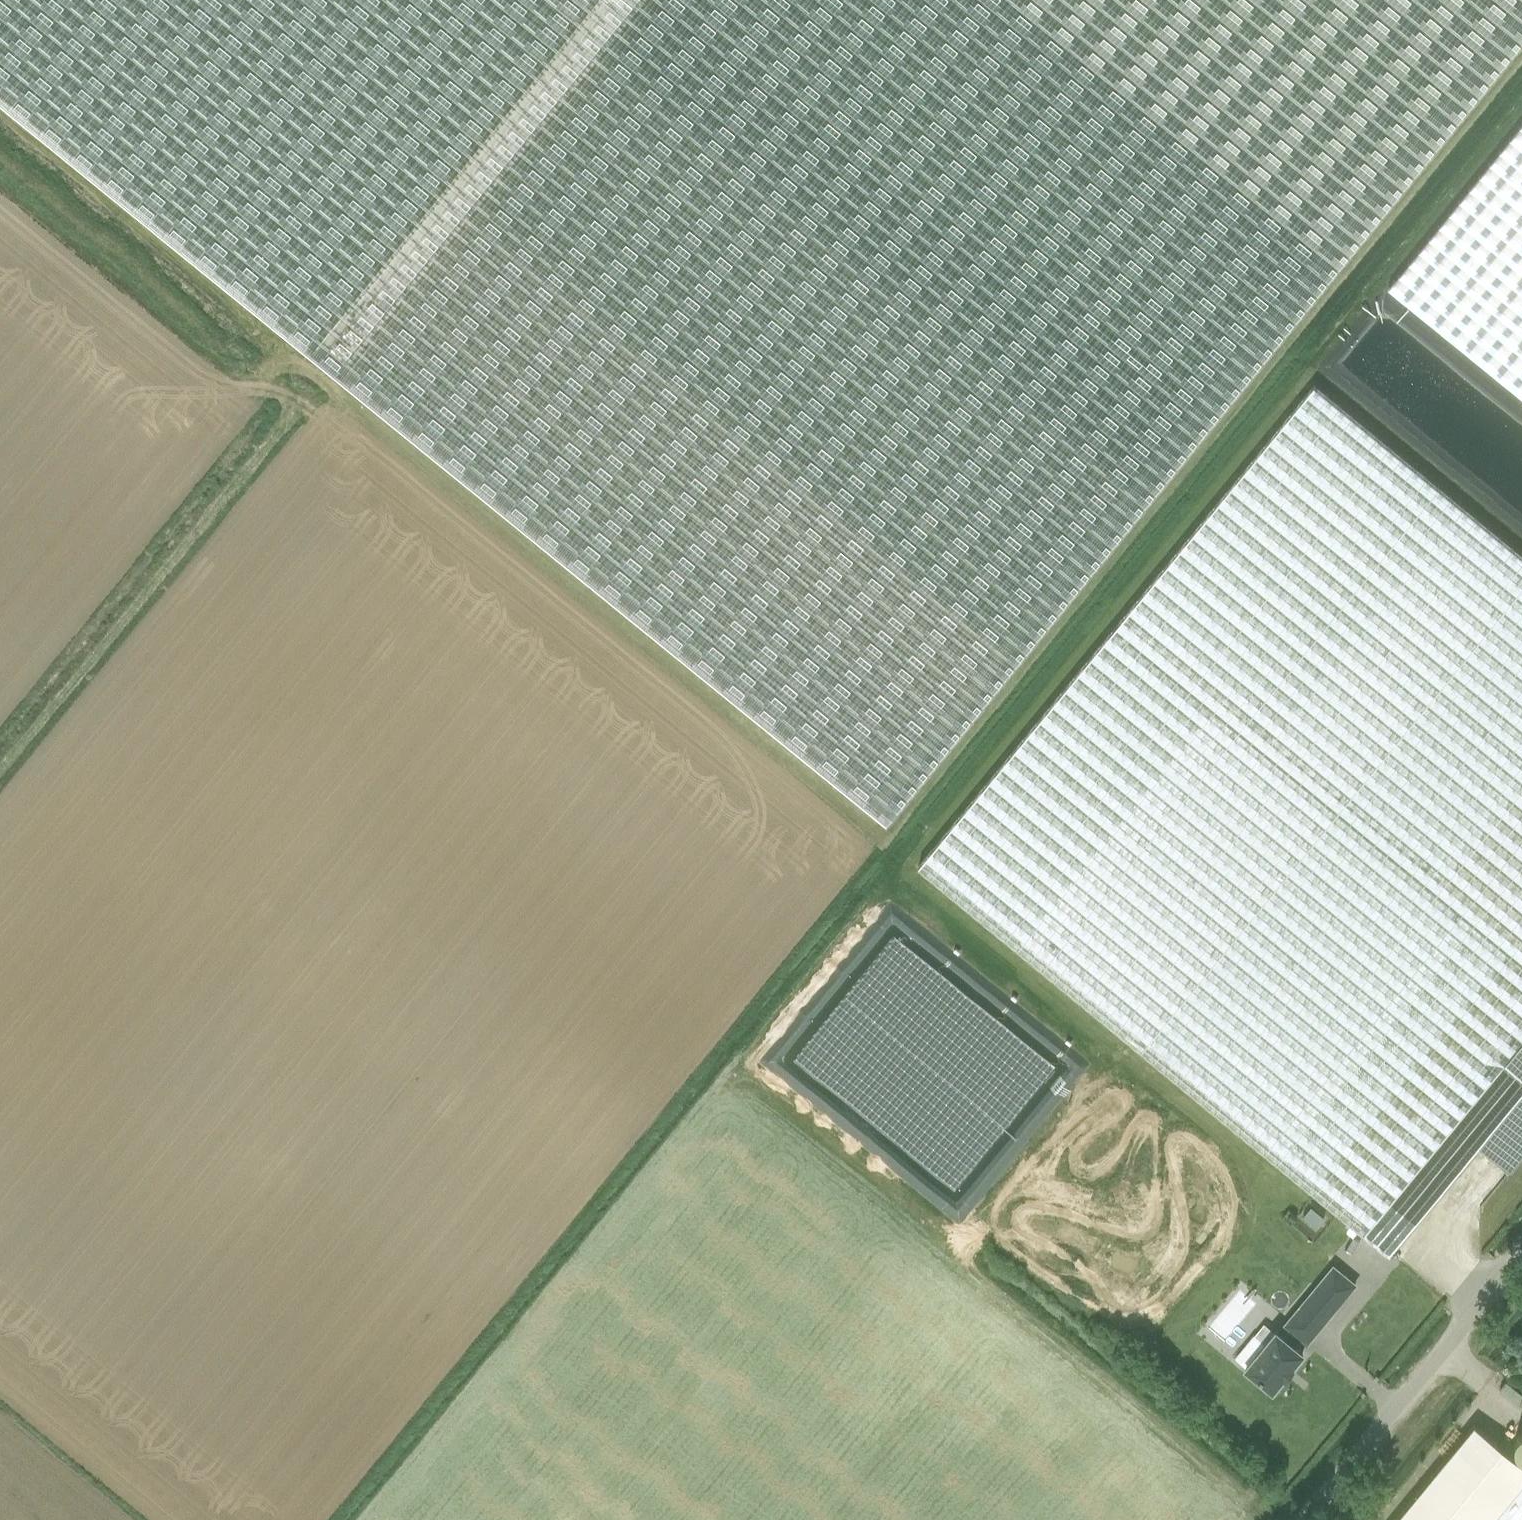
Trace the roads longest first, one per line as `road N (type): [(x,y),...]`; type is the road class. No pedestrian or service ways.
road 1 (unclassified): [(1301,1519),(1521,1250)]

